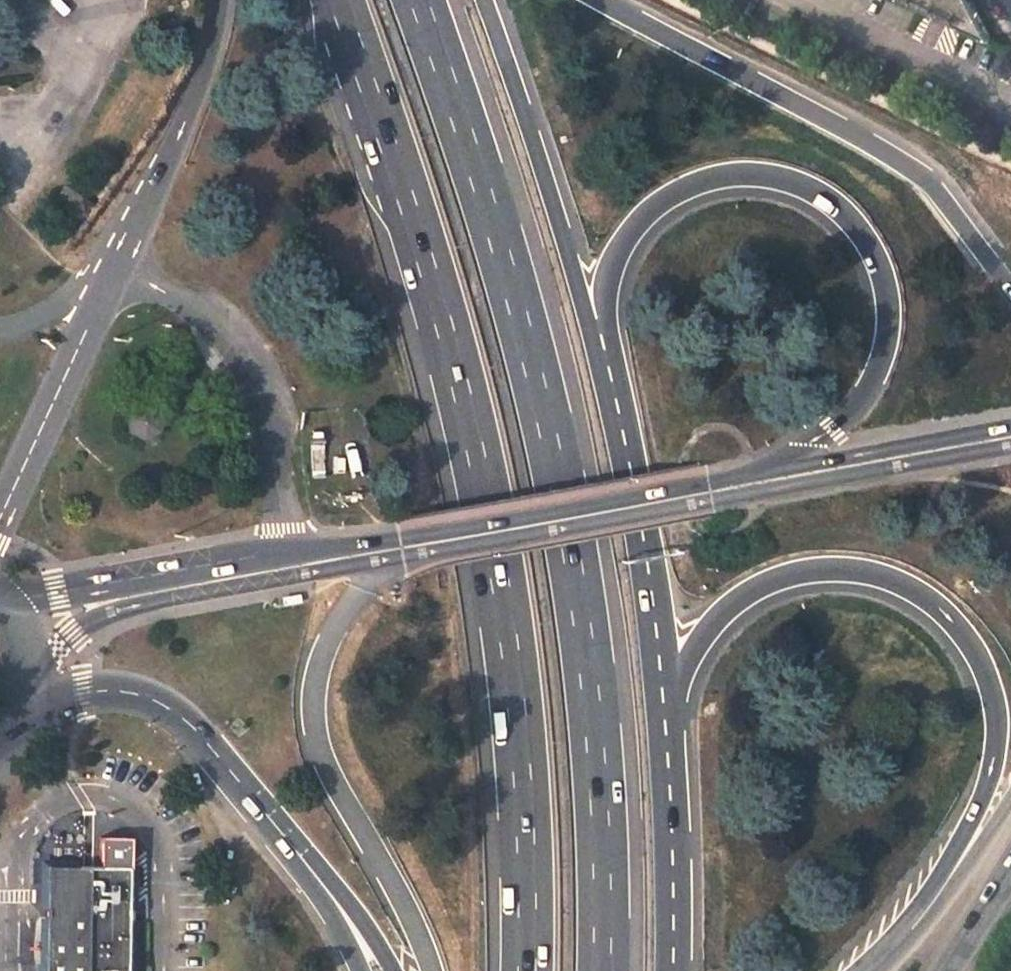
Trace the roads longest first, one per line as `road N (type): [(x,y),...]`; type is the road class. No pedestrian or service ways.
road 1 (trunk): [(338,0),(428,269),(474,443),(504,605),(524,784),(525,970)]
road 2 (trunk): [(604,970),(596,704),(581,584),(498,224),(421,0)]
road 3 (trunk): [(612,392),(608,285),(630,234),(661,201),(717,177),(762,176),(809,191),(849,223),(883,288),(886,328),(874,374),(861,398),(819,437),(711,491)]
road 4 (trunk): [(667,707),(710,624),(740,596),(798,571),(889,577),(933,601),(968,641),(994,701),(989,775),(935,883),(865,970)]
road 5 (primary): [(711,491),(156,585),(0,595)]
road 6 (trunk): [(1010,283),(918,170),(612,0)]
road 7 (trunk): [(612,392),(485,0)]
road 8 (trunk): [(159,174),(0,517)]
road 9 (trunk): [(667,707),(646,543),(612,392)]
road 10 (trunk): [(17,718),(87,695),(144,696),(188,720),(271,821)]
road 11 (primary): [(1010,437),(711,491)]
road 12 (trunk): [(674,970),(667,707)]
road 13 (trunk): [(159,174),(51,310),(0,330)]
road 14 (primary): [(1010,801),(917,931),(872,970)]
road 15 (trunk): [(271,821),(338,888),(395,970)]
road 16 (trunk): [(221,0),(211,58),(159,174)]
road 17 (primary): [(271,821),(361,970)]
road 18 (primary): [(944,970),(1010,866)]
road 19 (primary): [(17,718),(23,649),(0,603)]

